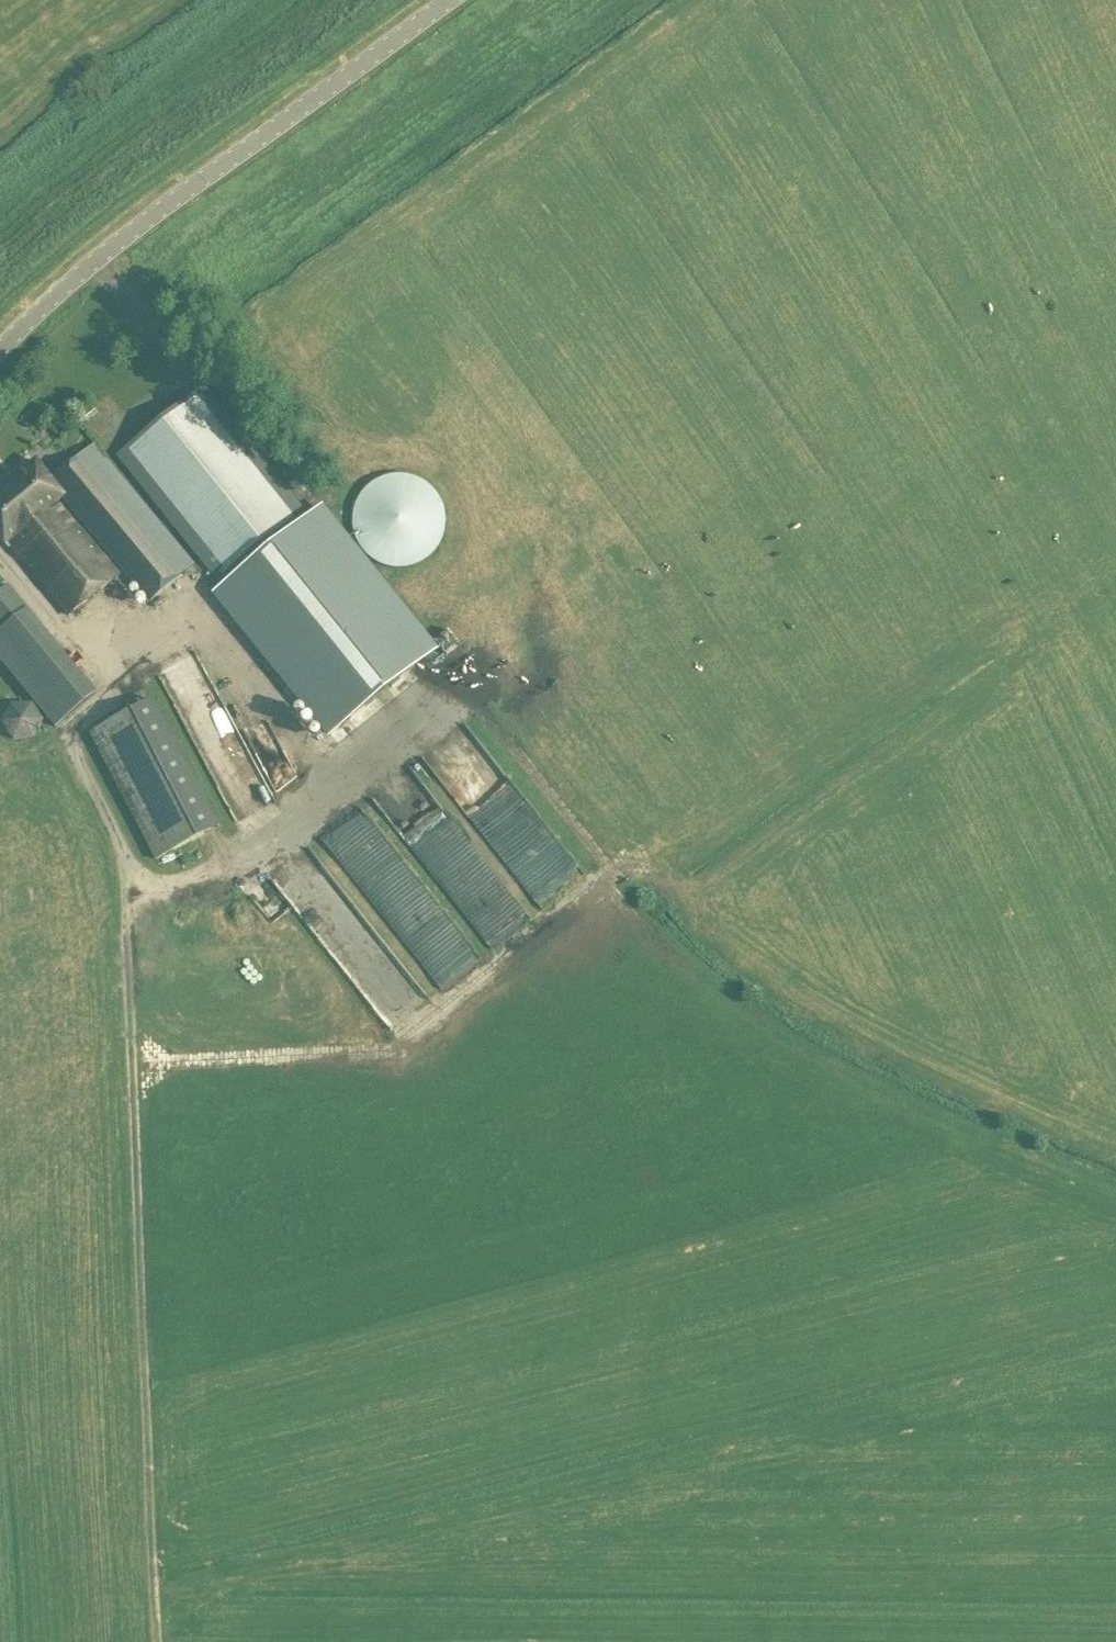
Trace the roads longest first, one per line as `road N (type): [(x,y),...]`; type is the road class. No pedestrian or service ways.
road 1 (tertiary): [(0,349),(222,160),(449,0)]

